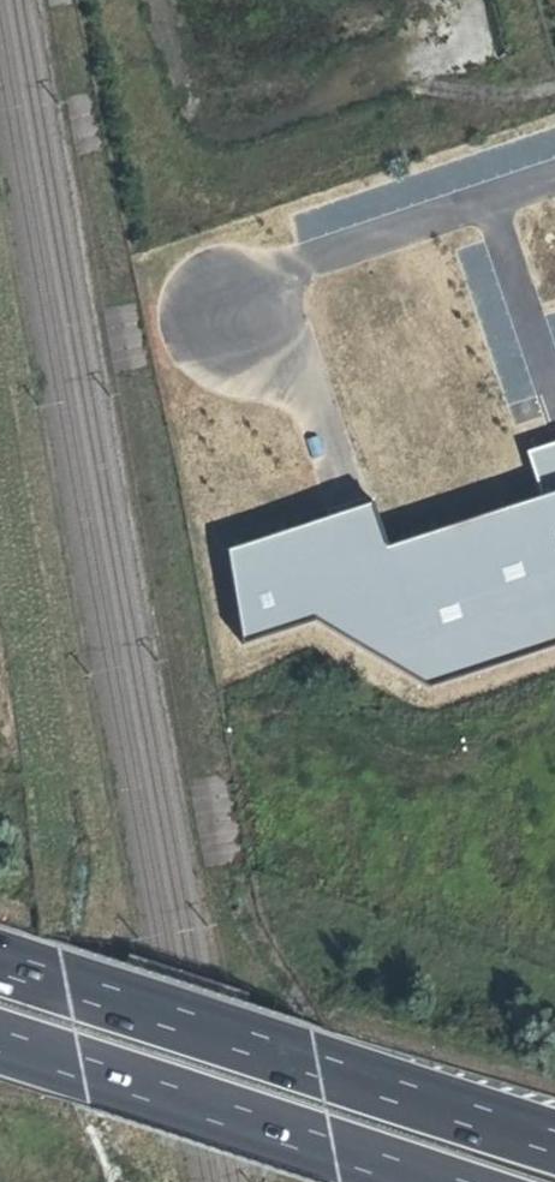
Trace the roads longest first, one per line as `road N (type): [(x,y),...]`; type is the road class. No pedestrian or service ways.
road 1 (motorway): [(554,1150),(0,971)]
road 2 (motorway): [(0,1048),(416,1181)]

